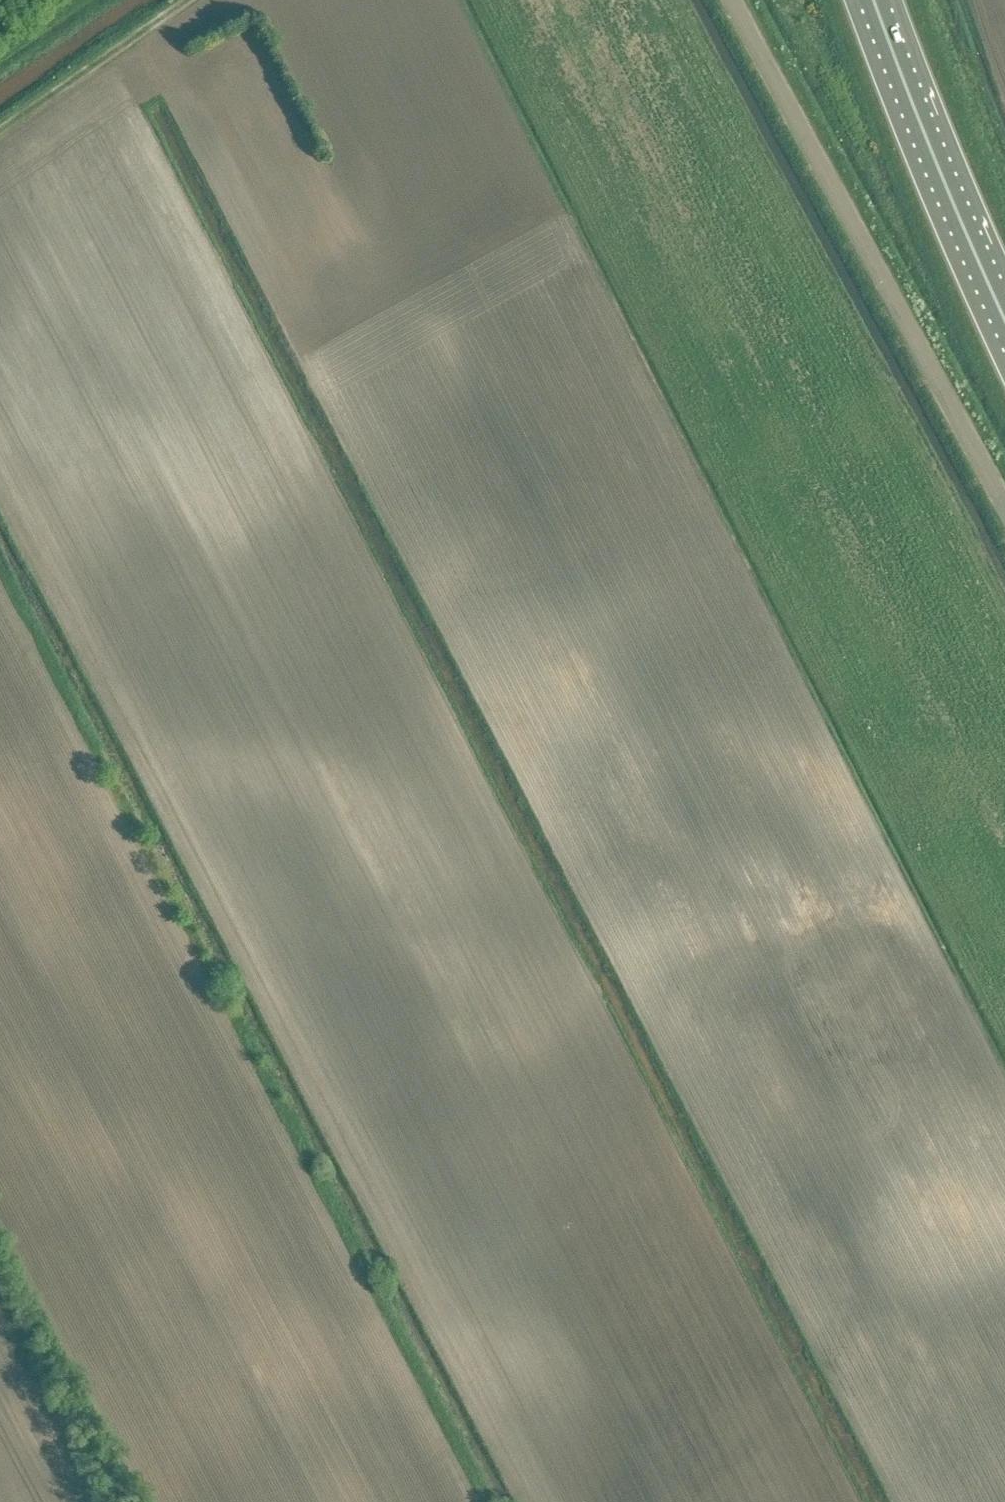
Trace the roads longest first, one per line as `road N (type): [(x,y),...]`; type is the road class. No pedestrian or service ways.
road 1 (unclassified): [(1004,510),(731,0)]
road 2 (trunk): [(1004,335),(894,58)]

